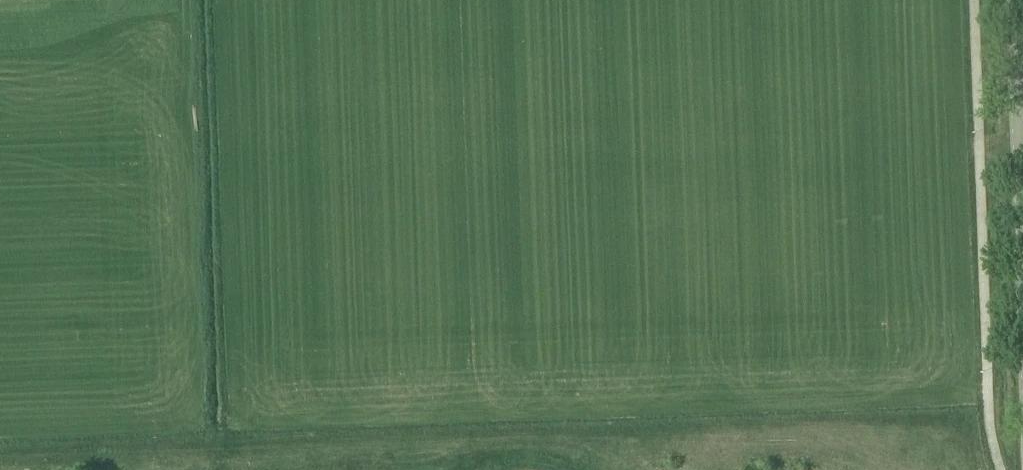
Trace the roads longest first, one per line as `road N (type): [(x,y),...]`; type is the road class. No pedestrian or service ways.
road 1 (tertiary): [(1022,354),(1008,0)]

